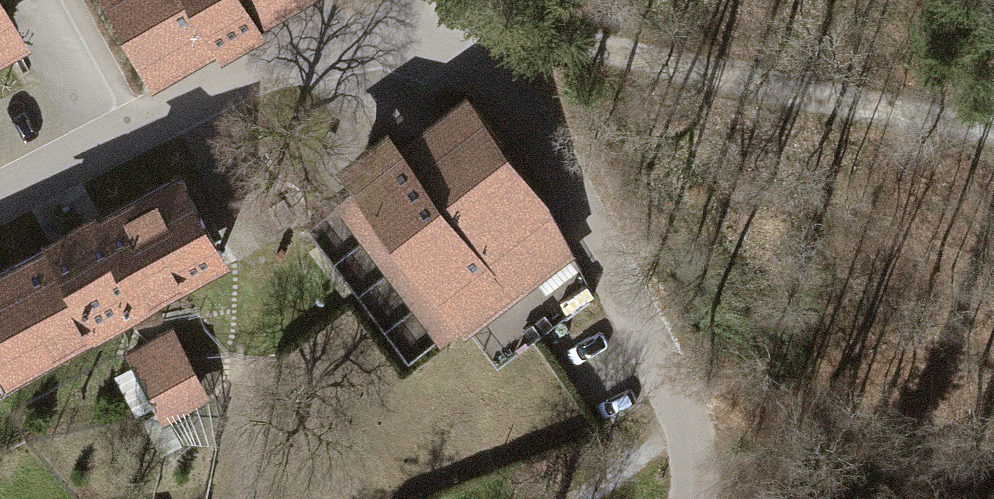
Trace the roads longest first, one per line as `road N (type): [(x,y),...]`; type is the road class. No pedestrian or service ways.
road 1 (track): [(993,127),(834,101),(514,29),(408,17)]
road 2 (track): [(697,498),(696,459),(682,413),(593,234),(513,117),(408,17)]
road 3 (residential): [(0,199),(126,134)]
road 4 (track): [(581,498),(630,467),(682,413)]

